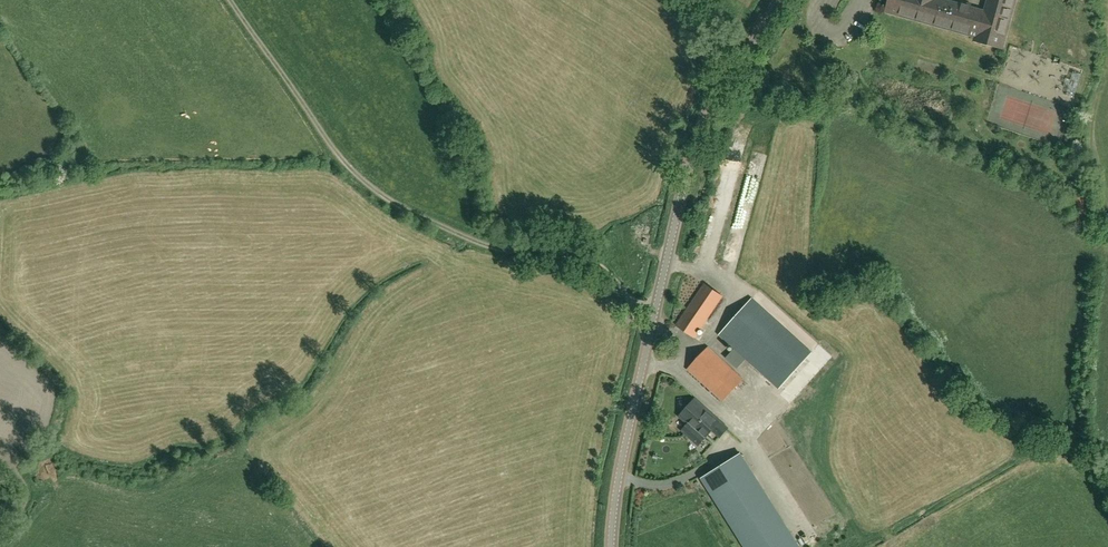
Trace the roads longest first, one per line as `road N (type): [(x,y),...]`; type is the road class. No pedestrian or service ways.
road 1 (unclassified): [(648,341),(594,260),(510,250),(398,206),(359,176),(228,0)]
road 2 (tertiary): [(648,341),(702,123),(779,0)]
road 3 (tertiary): [(612,546),(648,341)]

